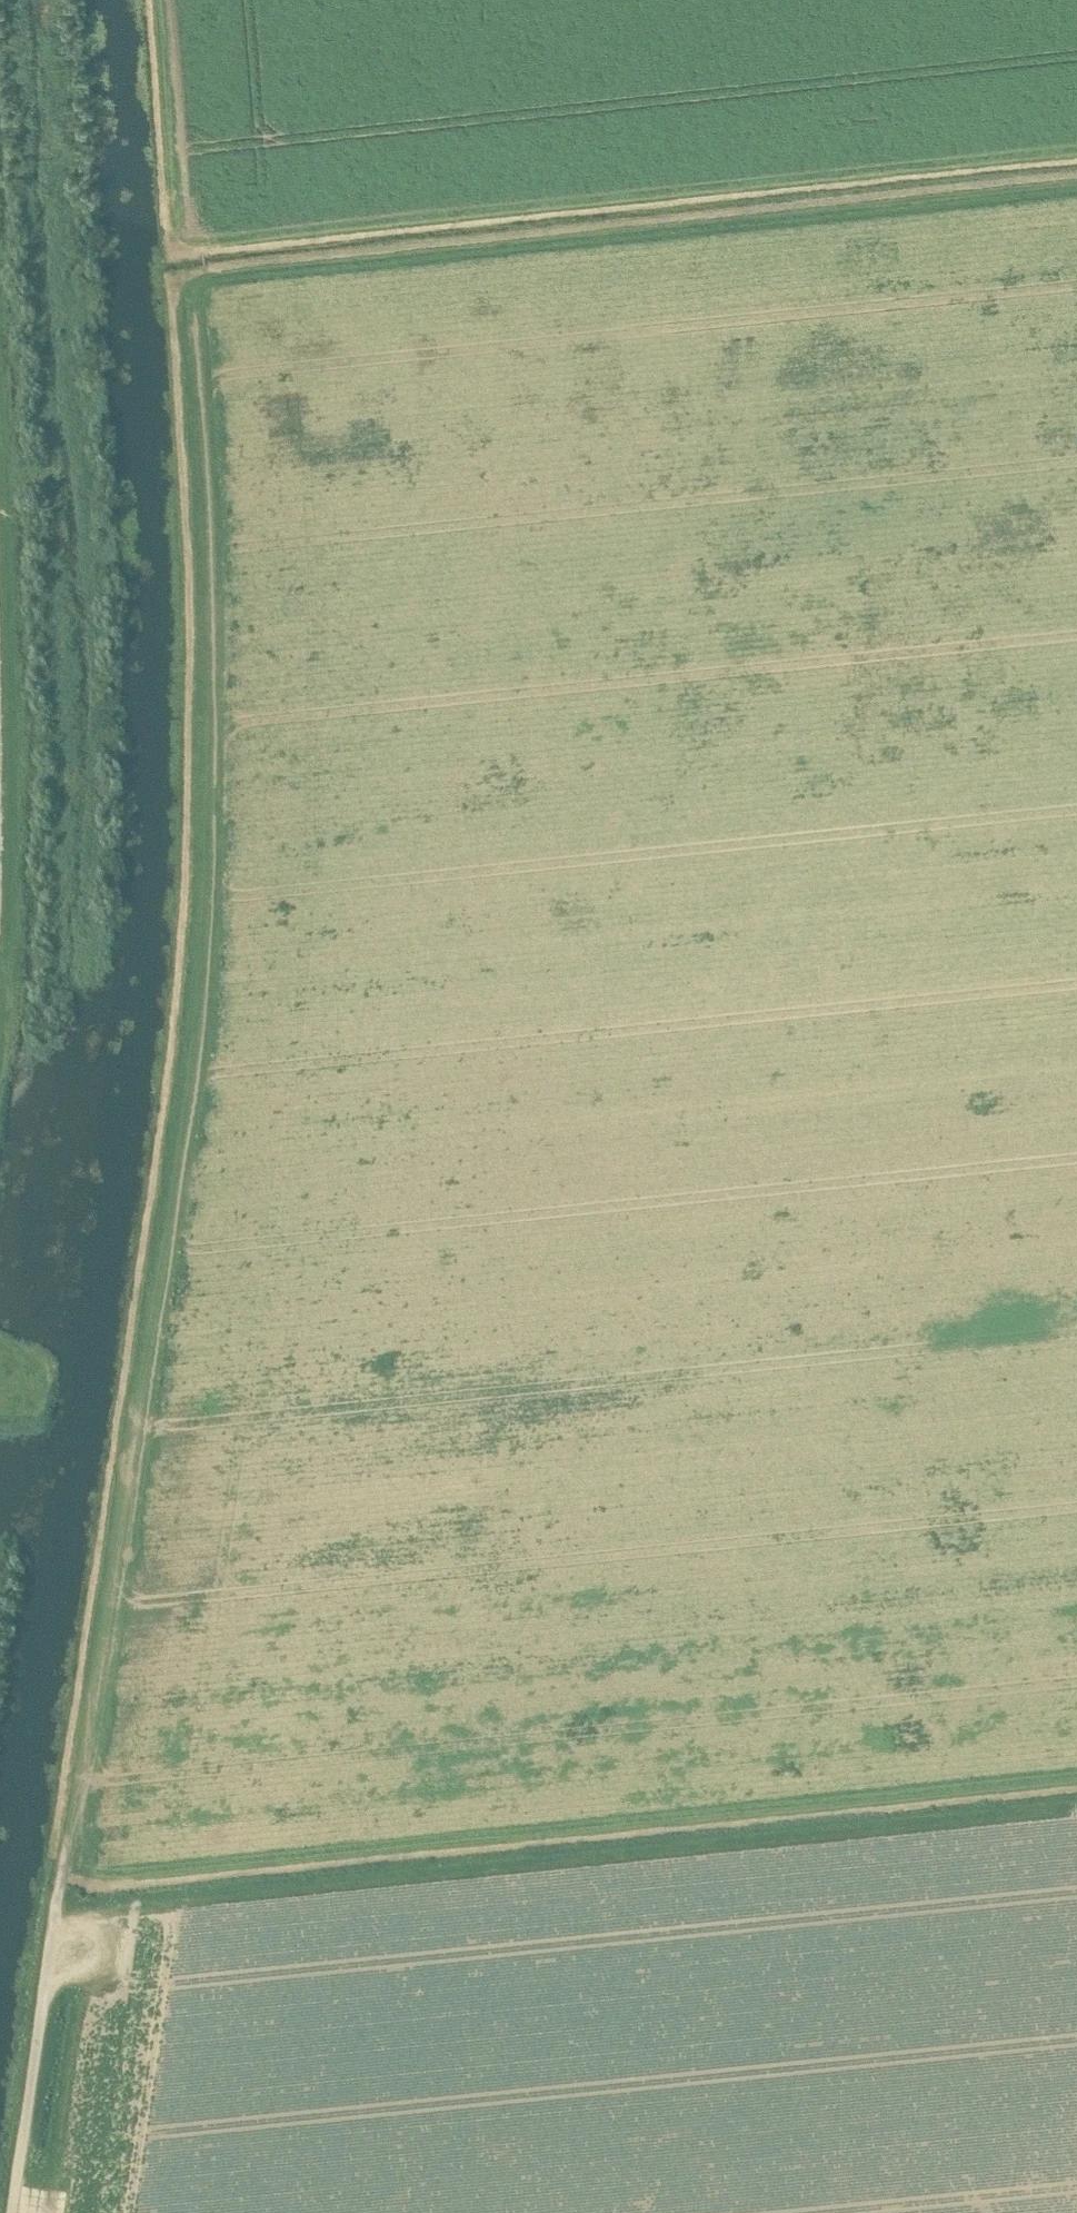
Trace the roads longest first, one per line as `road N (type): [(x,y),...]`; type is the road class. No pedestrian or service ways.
road 1 (unclassified): [(9,2212),(57,1887)]

